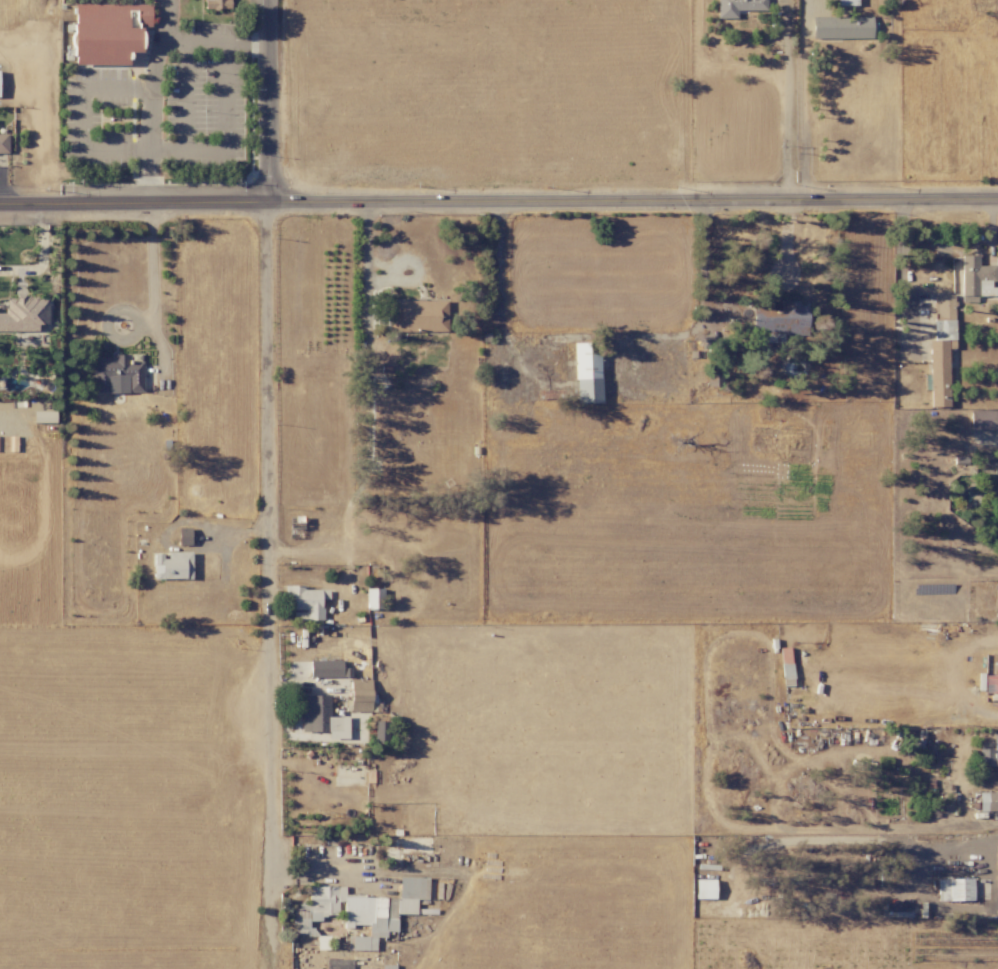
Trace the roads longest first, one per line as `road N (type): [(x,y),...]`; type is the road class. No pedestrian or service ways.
road 1 (tertiary): [(997,197),(0,207)]
road 2 (residential): [(272,934),(274,0)]

